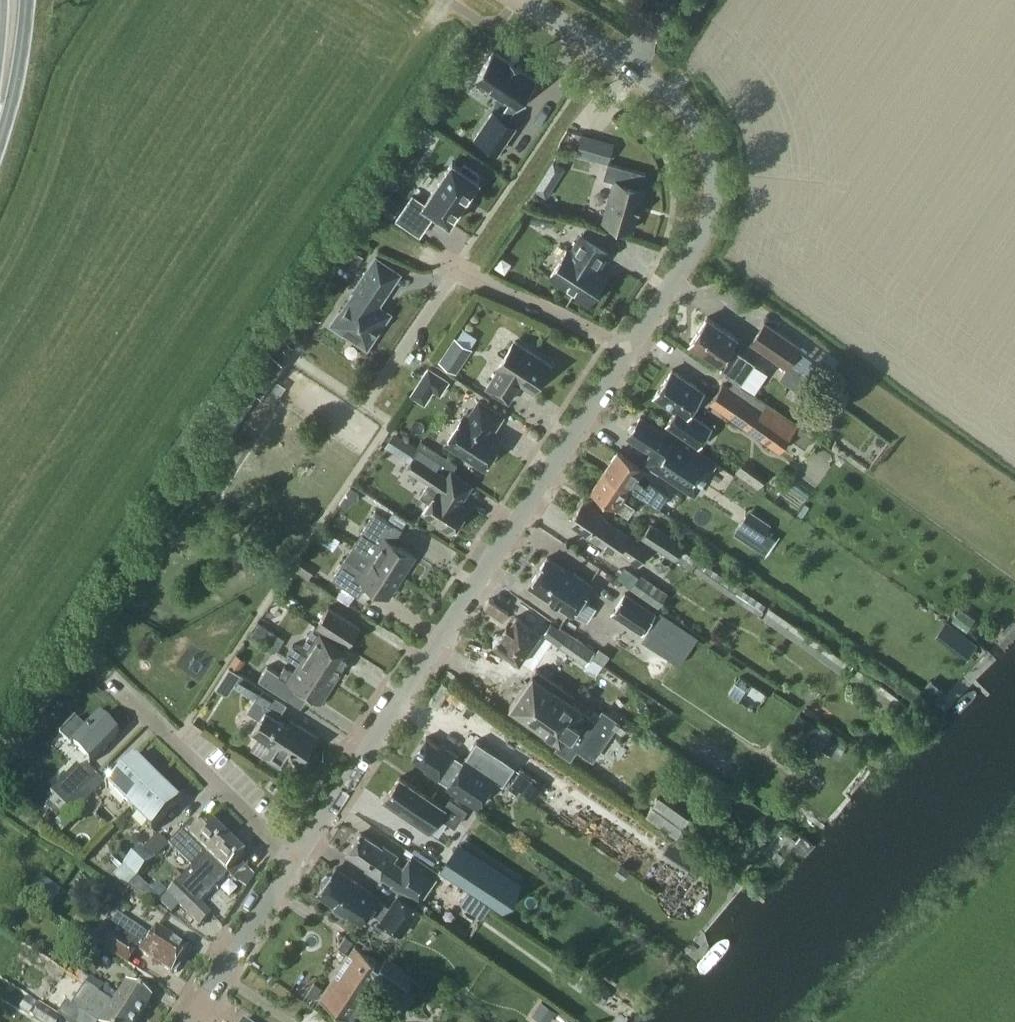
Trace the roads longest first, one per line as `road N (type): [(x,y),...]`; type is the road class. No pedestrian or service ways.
road 1 (residential): [(295,859),(628,347)]
road 2 (residential): [(628,347),(687,258),(709,200),(701,143),(673,98),(530,0)]
road 3 (residential): [(295,859),(109,682)]
road 4 (residential): [(628,347),(439,261)]
road 5 (residential): [(187,1021),(295,859)]

